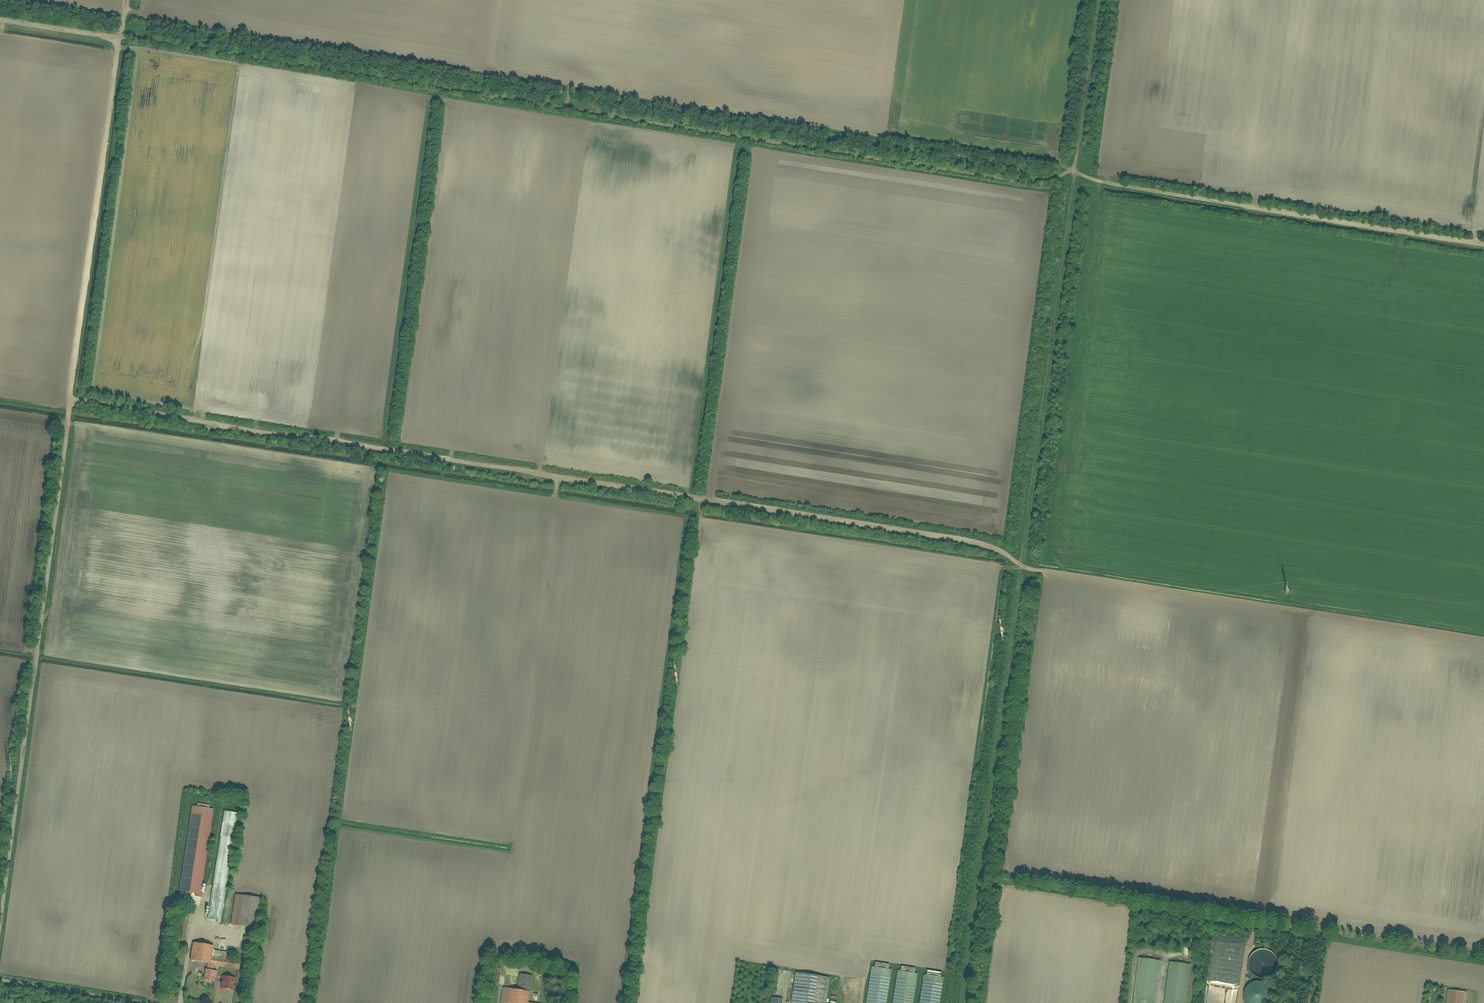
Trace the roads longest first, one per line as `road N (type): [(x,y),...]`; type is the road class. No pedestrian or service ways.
road 1 (track): [(0,933),(72,408),(79,400),(976,542),(1035,570),(1483,638)]
road 2 (track): [(1079,164),(1046,181),(1025,181),(0,18)]
road 3 (track): [(1078,171),(958,1002)]
road 4 (track): [(1078,171),(1483,242)]
road 5 (track): [(75,401),(127,0)]
road 6 (track): [(1101,0),(1078,171)]
road 7 (unclassified): [(150,1002),(0,979)]

